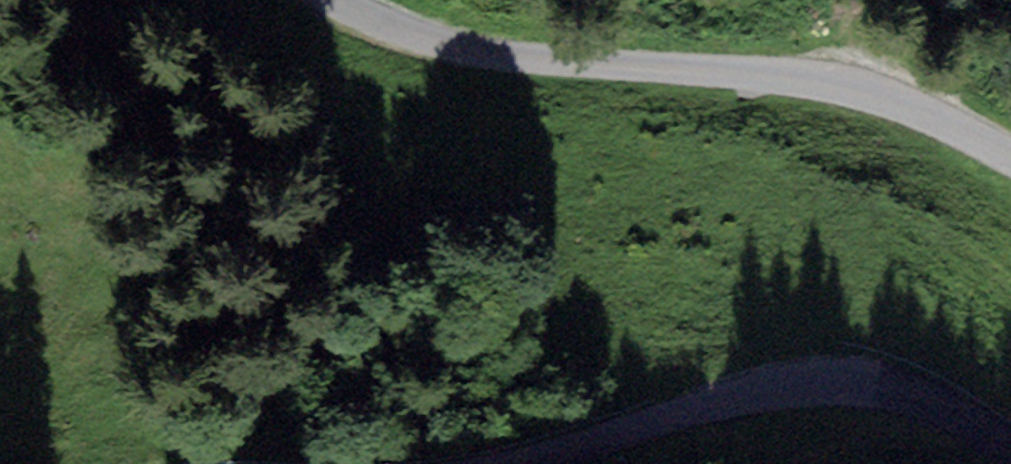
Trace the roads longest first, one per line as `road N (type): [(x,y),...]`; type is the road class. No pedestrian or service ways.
road 1 (unclassified): [(1010,160),(966,136),(727,74),(433,46),(340,0)]
road 2 (unclassified): [(1010,463),(899,390),(798,386),(517,463)]

